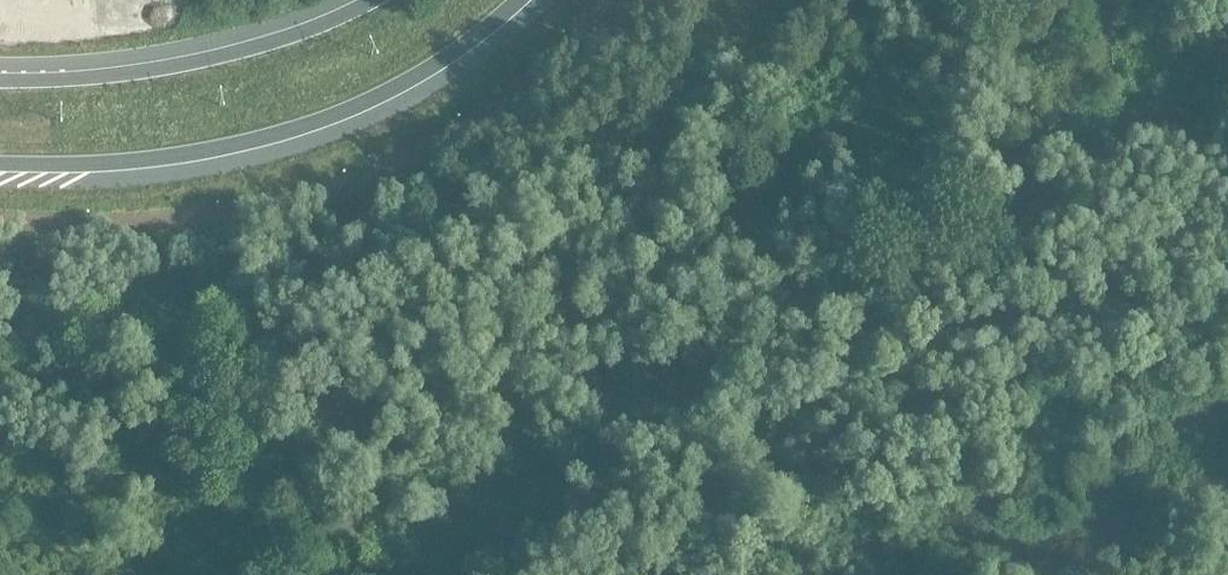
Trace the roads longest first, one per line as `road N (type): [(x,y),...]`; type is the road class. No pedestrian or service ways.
road 1 (secondary): [(0,165),(187,156),(339,115),(408,82),(520,0)]
road 2 (secondary): [(376,0),(336,24),(213,60),(0,81)]

